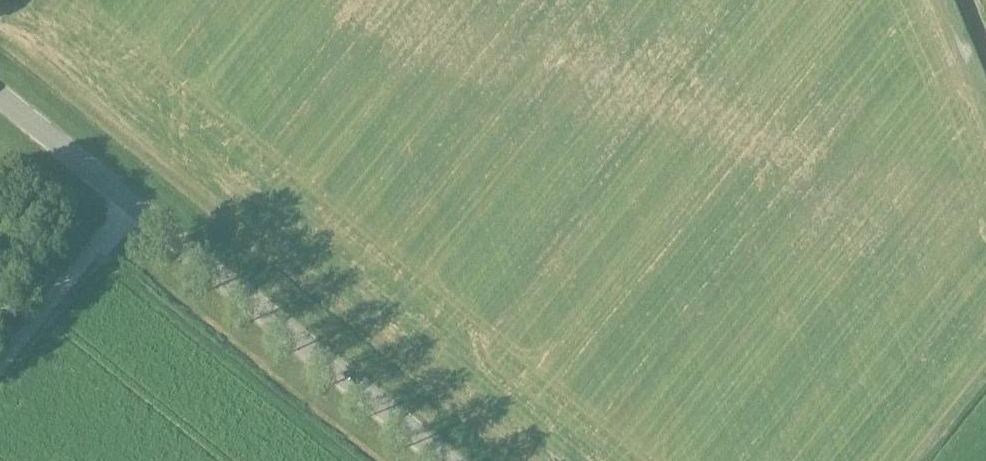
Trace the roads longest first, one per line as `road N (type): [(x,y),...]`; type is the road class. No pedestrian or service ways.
road 1 (secondary): [(448,460),(0,98)]

